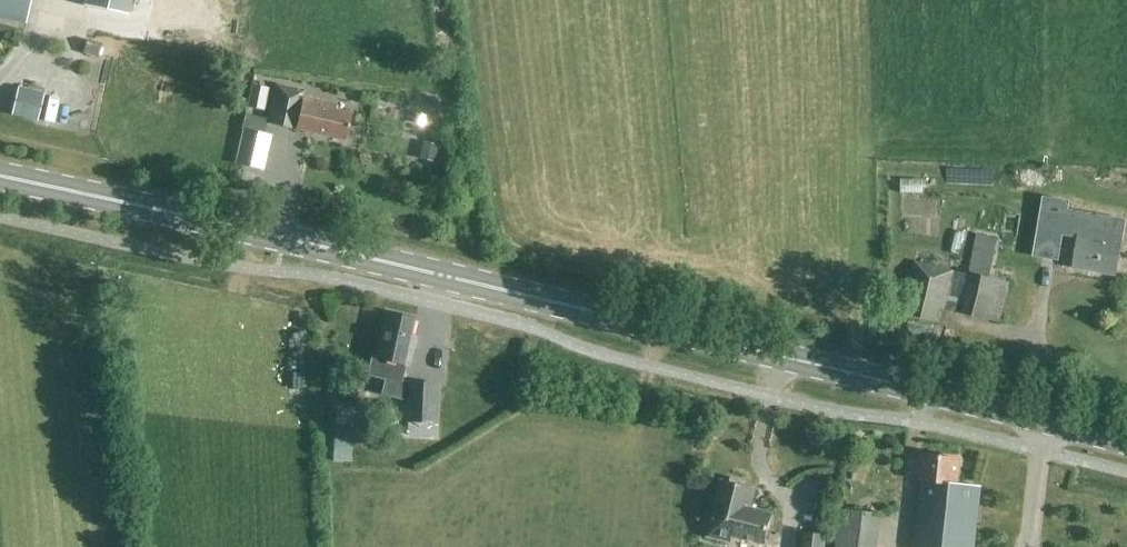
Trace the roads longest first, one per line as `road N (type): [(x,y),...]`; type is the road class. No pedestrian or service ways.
road 1 (secondary): [(1126,442),(0,177)]

